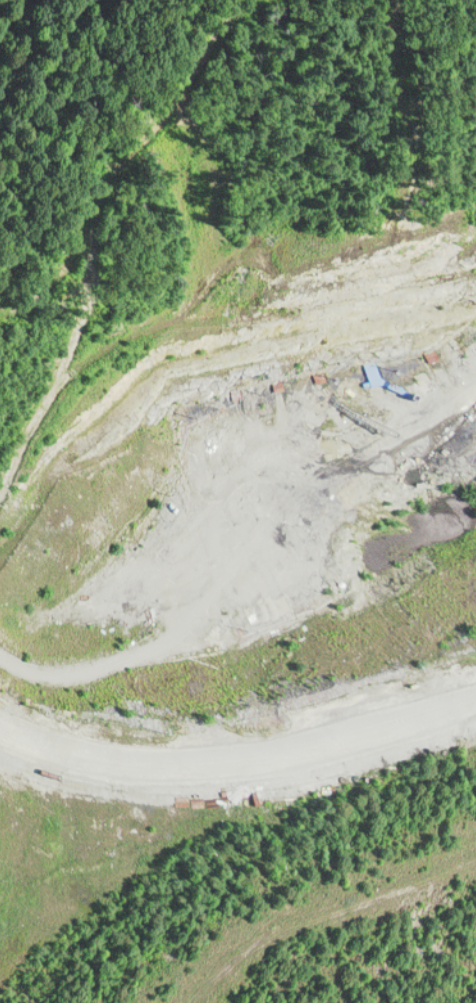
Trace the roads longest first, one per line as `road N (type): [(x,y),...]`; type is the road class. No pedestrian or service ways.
road 1 (track): [(0,197),(53,122),(94,0)]

